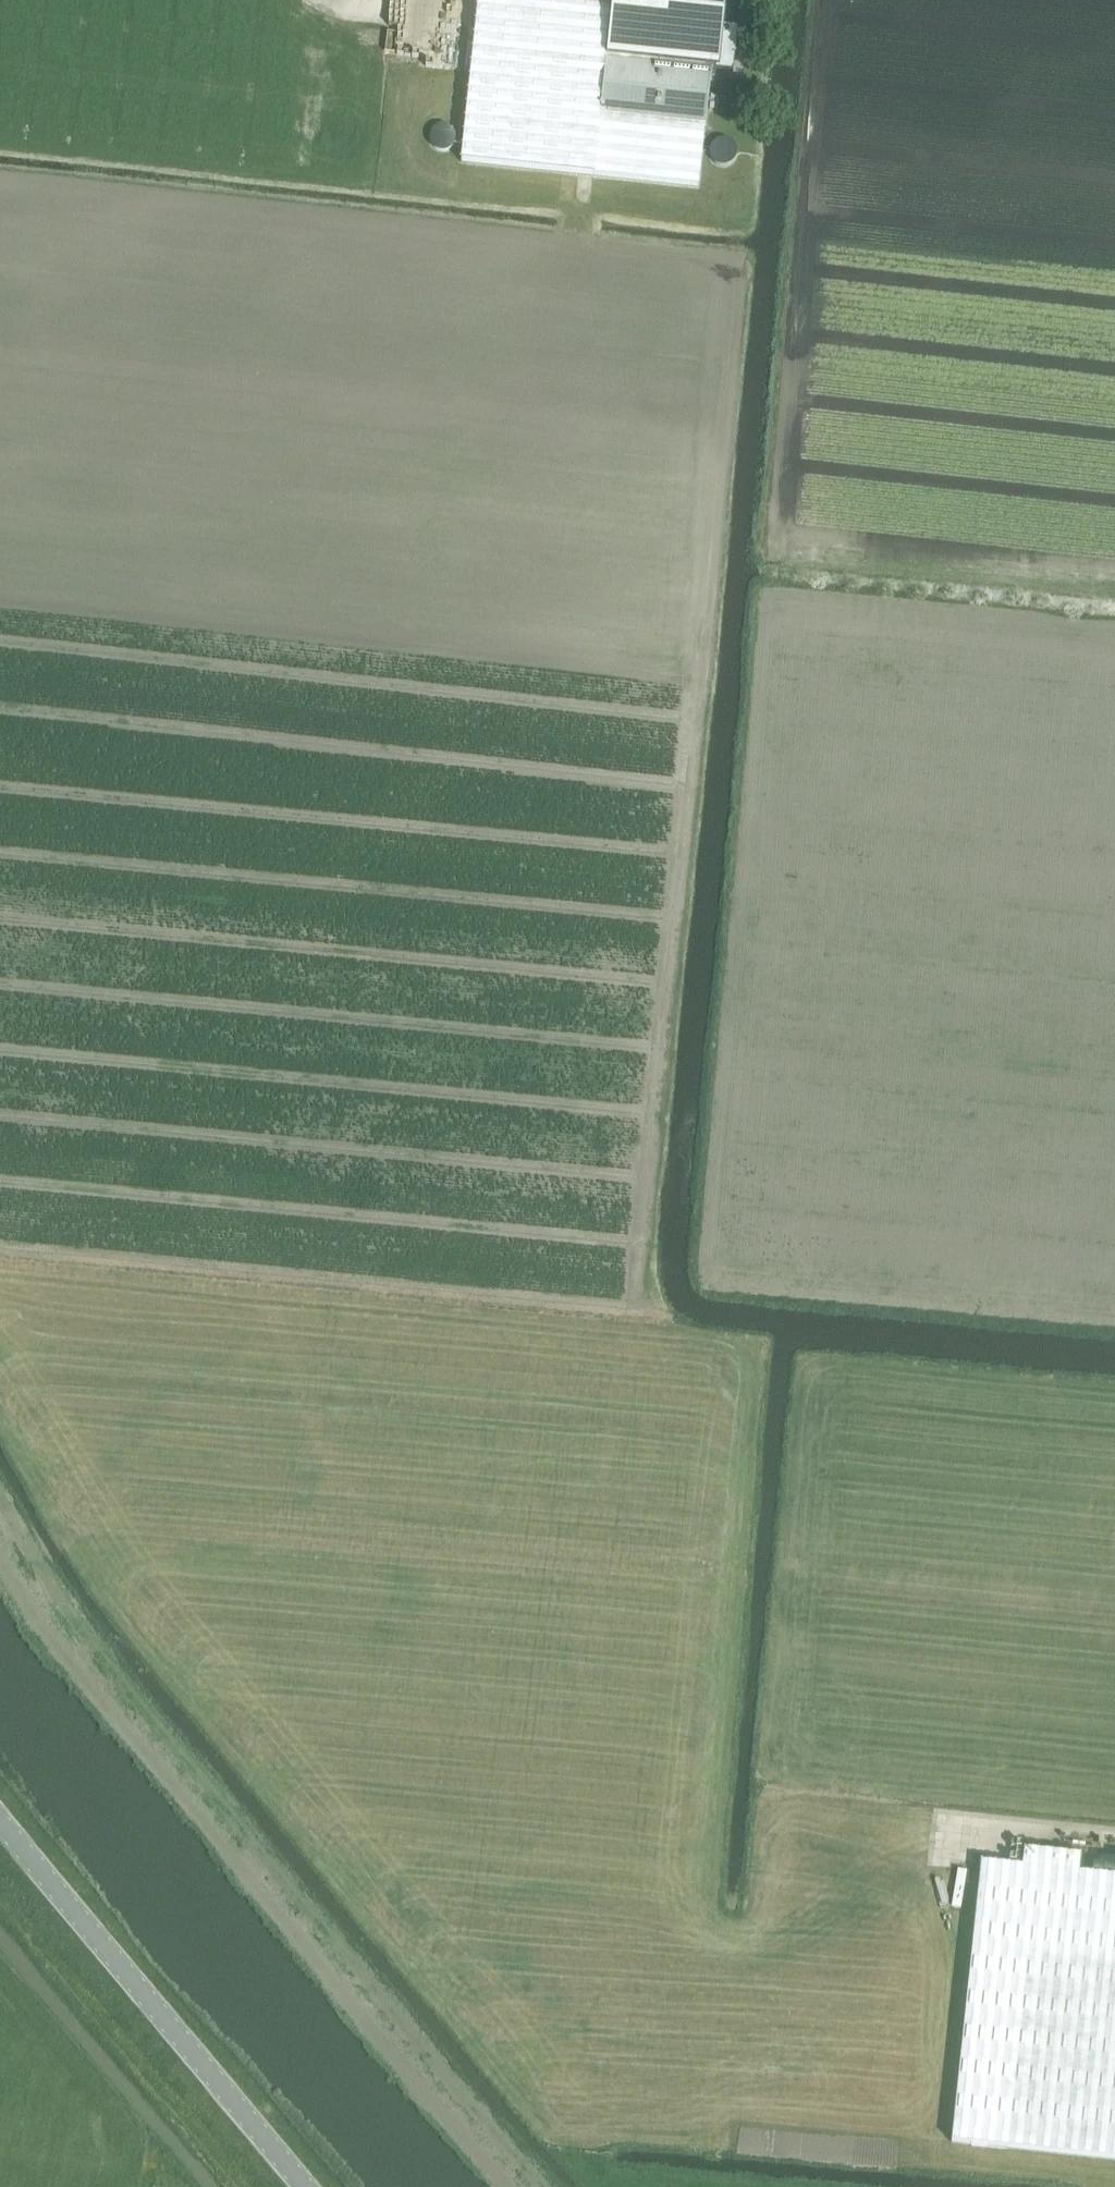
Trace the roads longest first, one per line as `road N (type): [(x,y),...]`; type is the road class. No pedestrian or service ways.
road 1 (unclassified): [(312,2186),(0,1811)]

